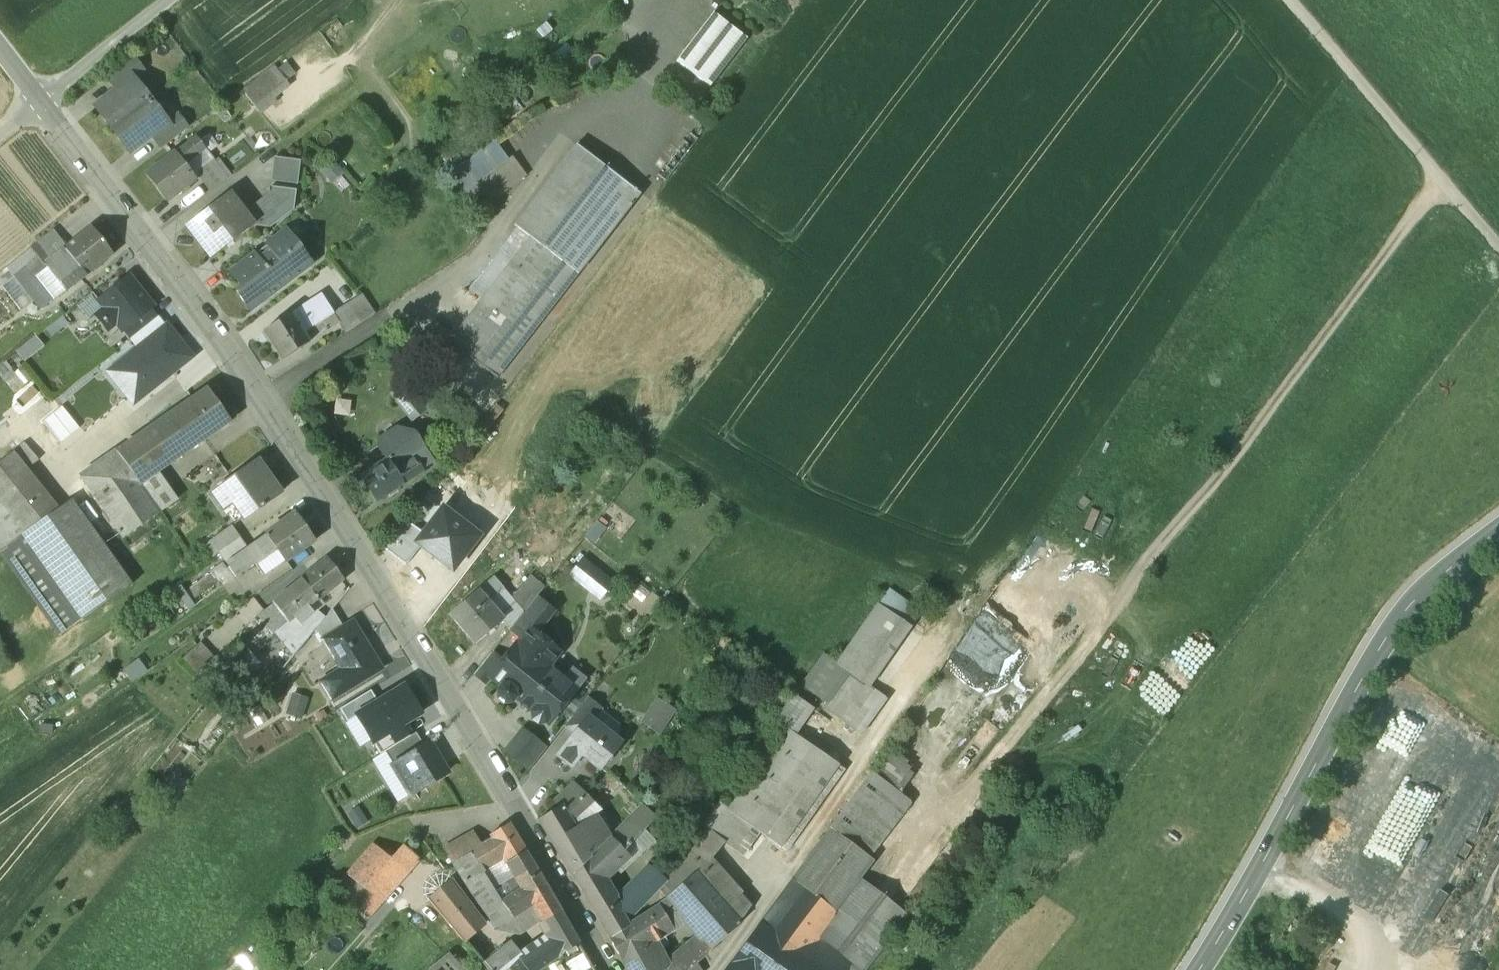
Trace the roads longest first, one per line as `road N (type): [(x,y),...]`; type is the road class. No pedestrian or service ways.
road 1 (tertiary): [(625,969),(291,434),(130,207),(38,102)]
road 2 (track): [(1439,180),(1127,587),(963,834)]
road 3 (tertiary): [(1498,529),(1418,595),(1387,639),(1196,969)]
road 4 (track): [(1286,0),(1498,251)]
road 5 (track): [(0,133),(169,0)]

